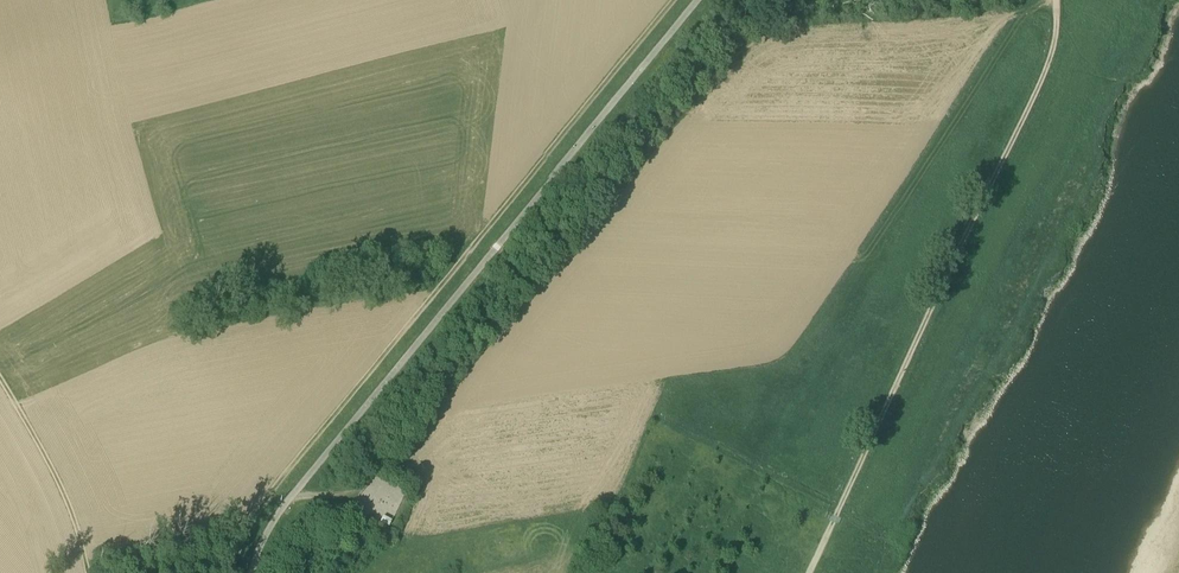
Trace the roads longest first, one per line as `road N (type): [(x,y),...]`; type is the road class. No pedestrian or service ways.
road 1 (track): [(676,0),(292,462),(251,521),(231,572)]
road 2 (track): [(1056,0),(1052,54),(1038,92),(812,572)]
road 3 (track): [(0,388),(54,478),(89,572)]

